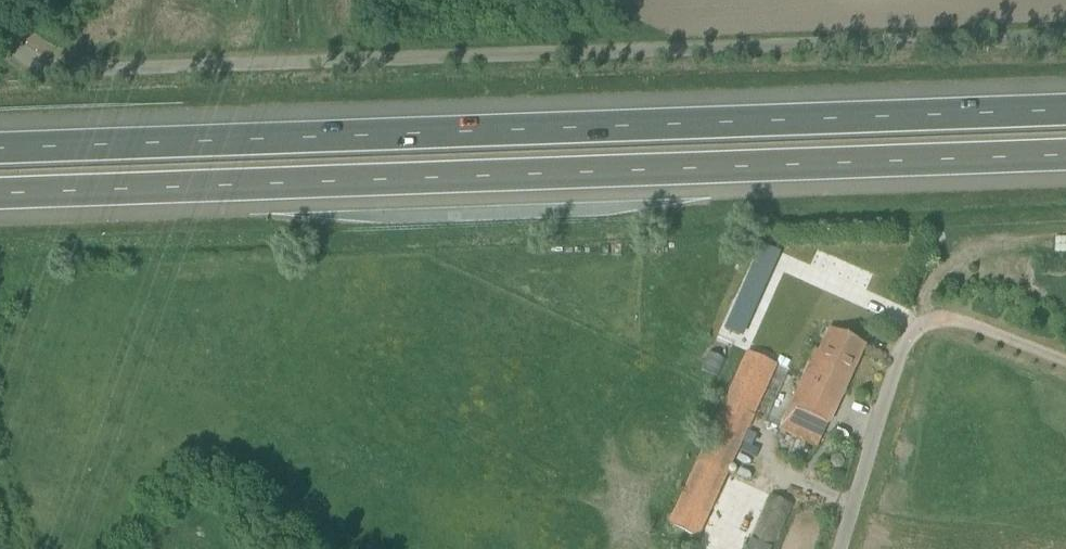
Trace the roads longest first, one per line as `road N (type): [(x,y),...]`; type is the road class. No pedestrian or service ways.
road 1 (unclassified): [(0,38),(42,72),(1065,37)]
road 2 (motorway): [(0,199),(1065,155)]
road 3 (motorway): [(1065,105),(0,143)]
road 4 (unclassified): [(837,548),(895,355),(913,321),(937,321),(1065,367)]

